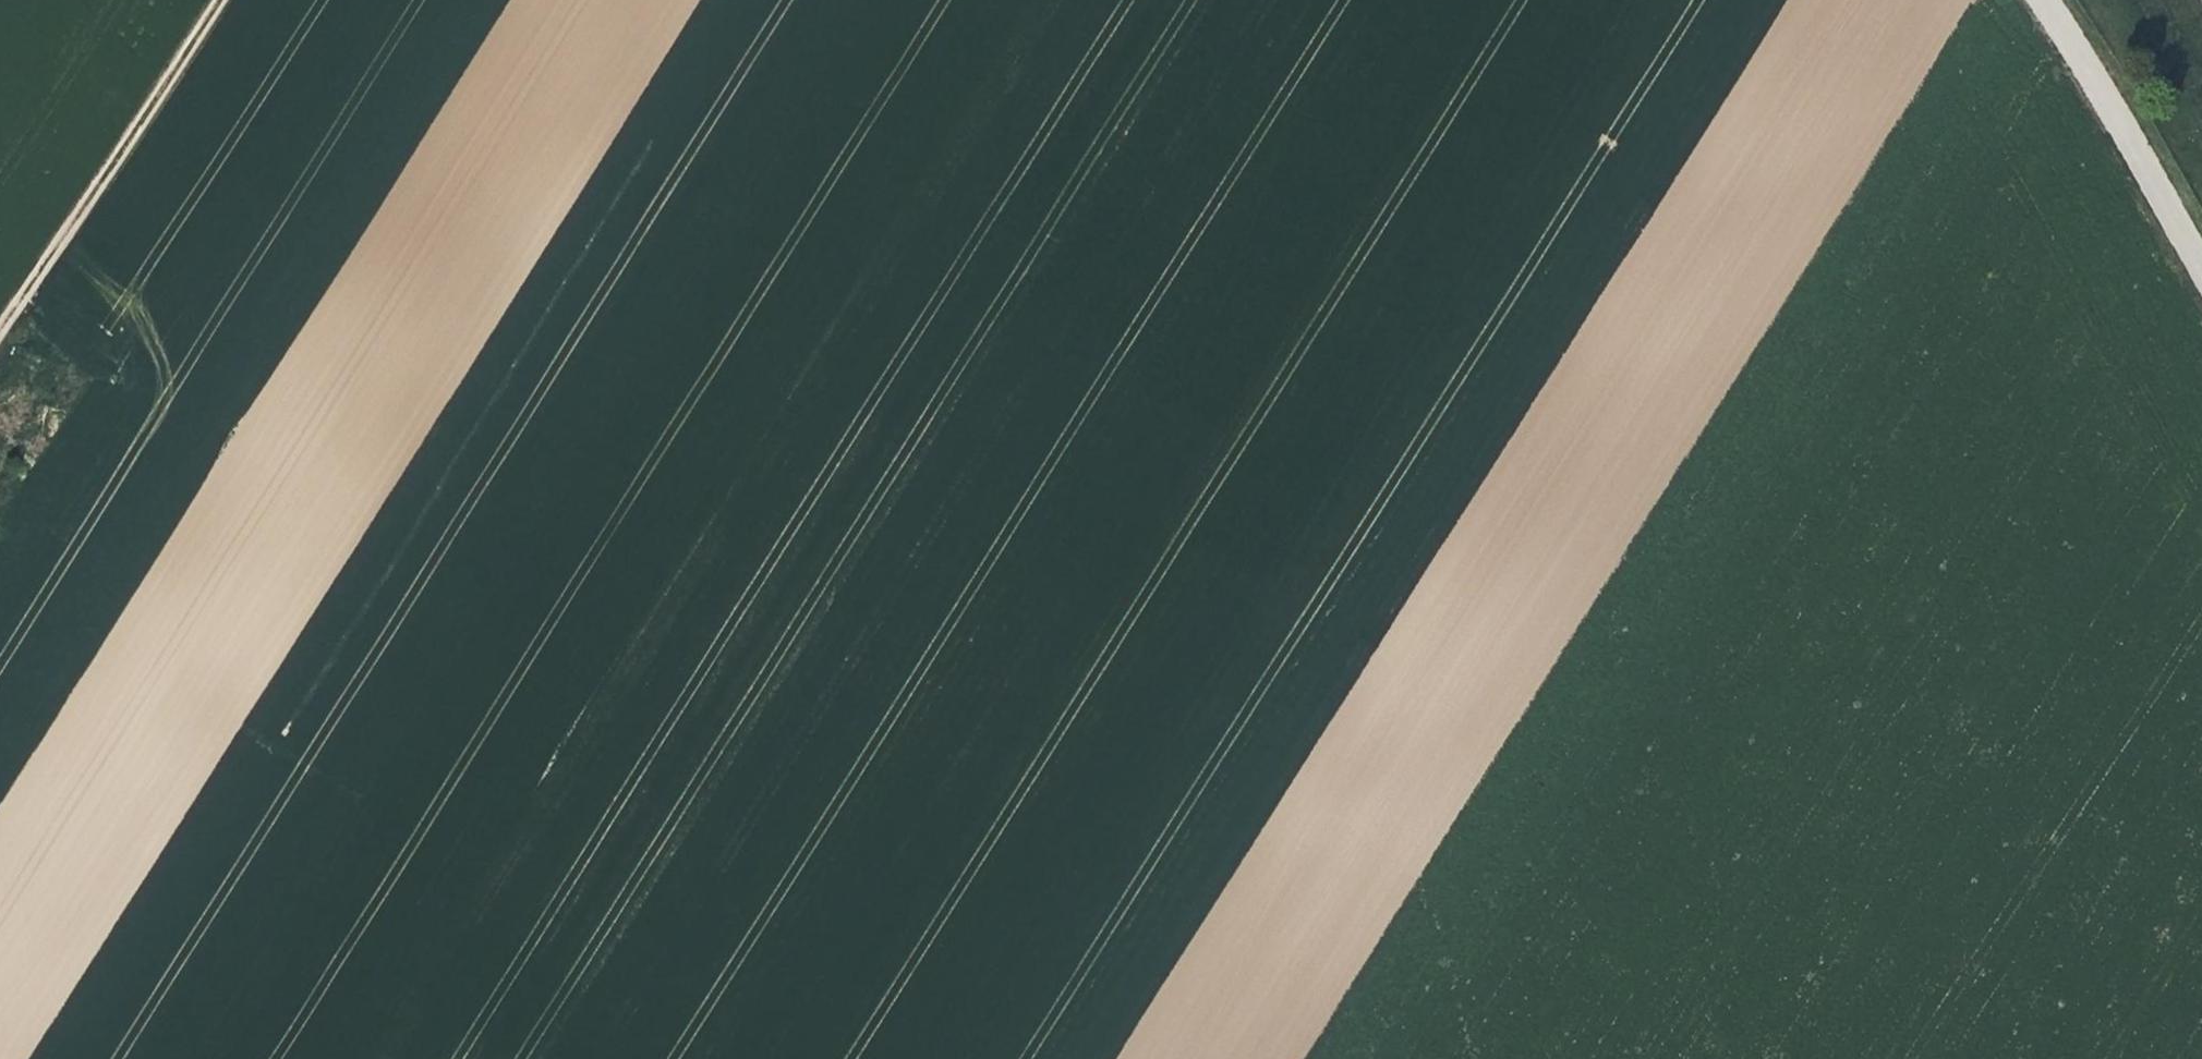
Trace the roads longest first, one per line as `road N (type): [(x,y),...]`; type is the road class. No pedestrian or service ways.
road 1 (track): [(0,328),(218,0)]
road 2 (unclassified): [(2039,0),(2201,287)]

